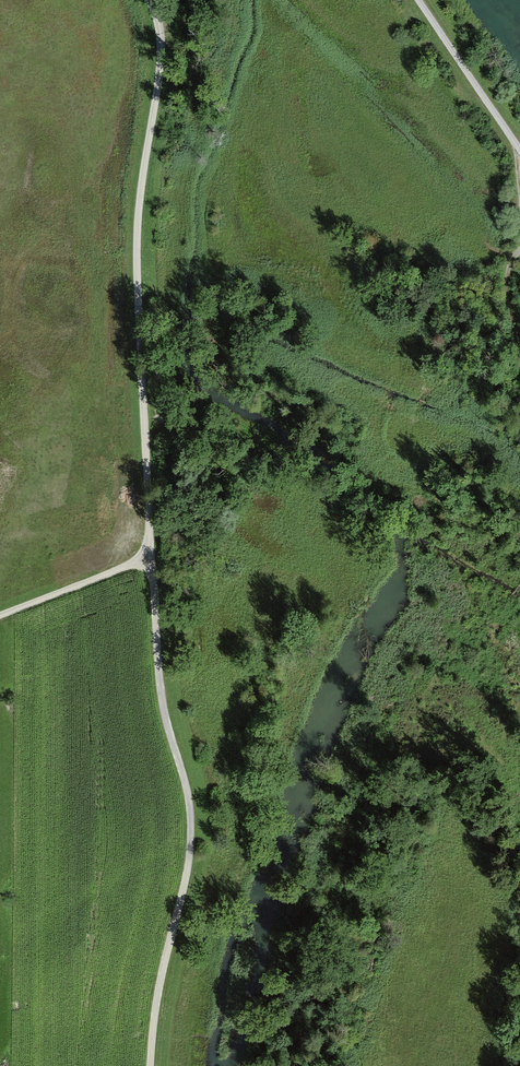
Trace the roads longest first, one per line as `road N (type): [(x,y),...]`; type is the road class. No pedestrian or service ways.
road 1 (track): [(150,556),(135,224),(161,42),(149,0)]
road 2 (track): [(148,1065),(189,851),(188,795),(160,704),(150,556)]
road 3 (track): [(417,0),(519,151)]
road 4 (track): [(0,613),(150,556)]

